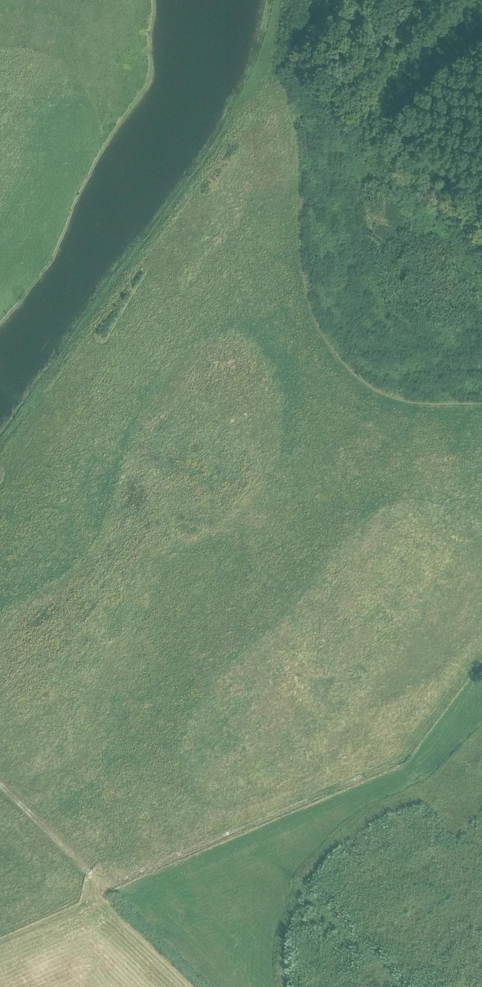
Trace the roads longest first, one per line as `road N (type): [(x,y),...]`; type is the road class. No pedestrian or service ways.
road 1 (track): [(112,887),(396,766)]
road 2 (track): [(0,793),(85,877),(112,887)]
road 3 (track): [(0,940),(112,887)]

